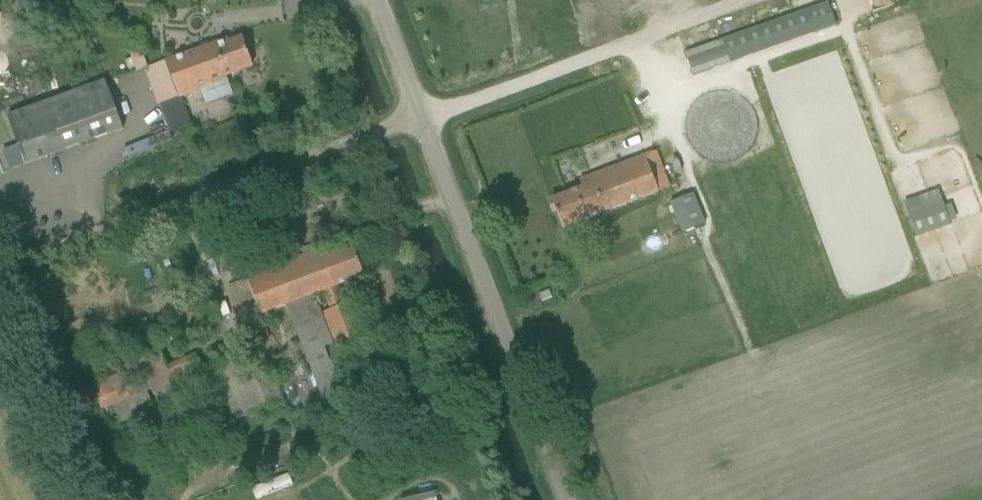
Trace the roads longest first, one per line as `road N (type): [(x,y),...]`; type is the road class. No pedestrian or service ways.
road 1 (unclassified): [(563,499),(374,0)]
road 2 (track): [(0,266),(421,124)]
road 3 (track): [(785,0),(679,18),(421,124)]

